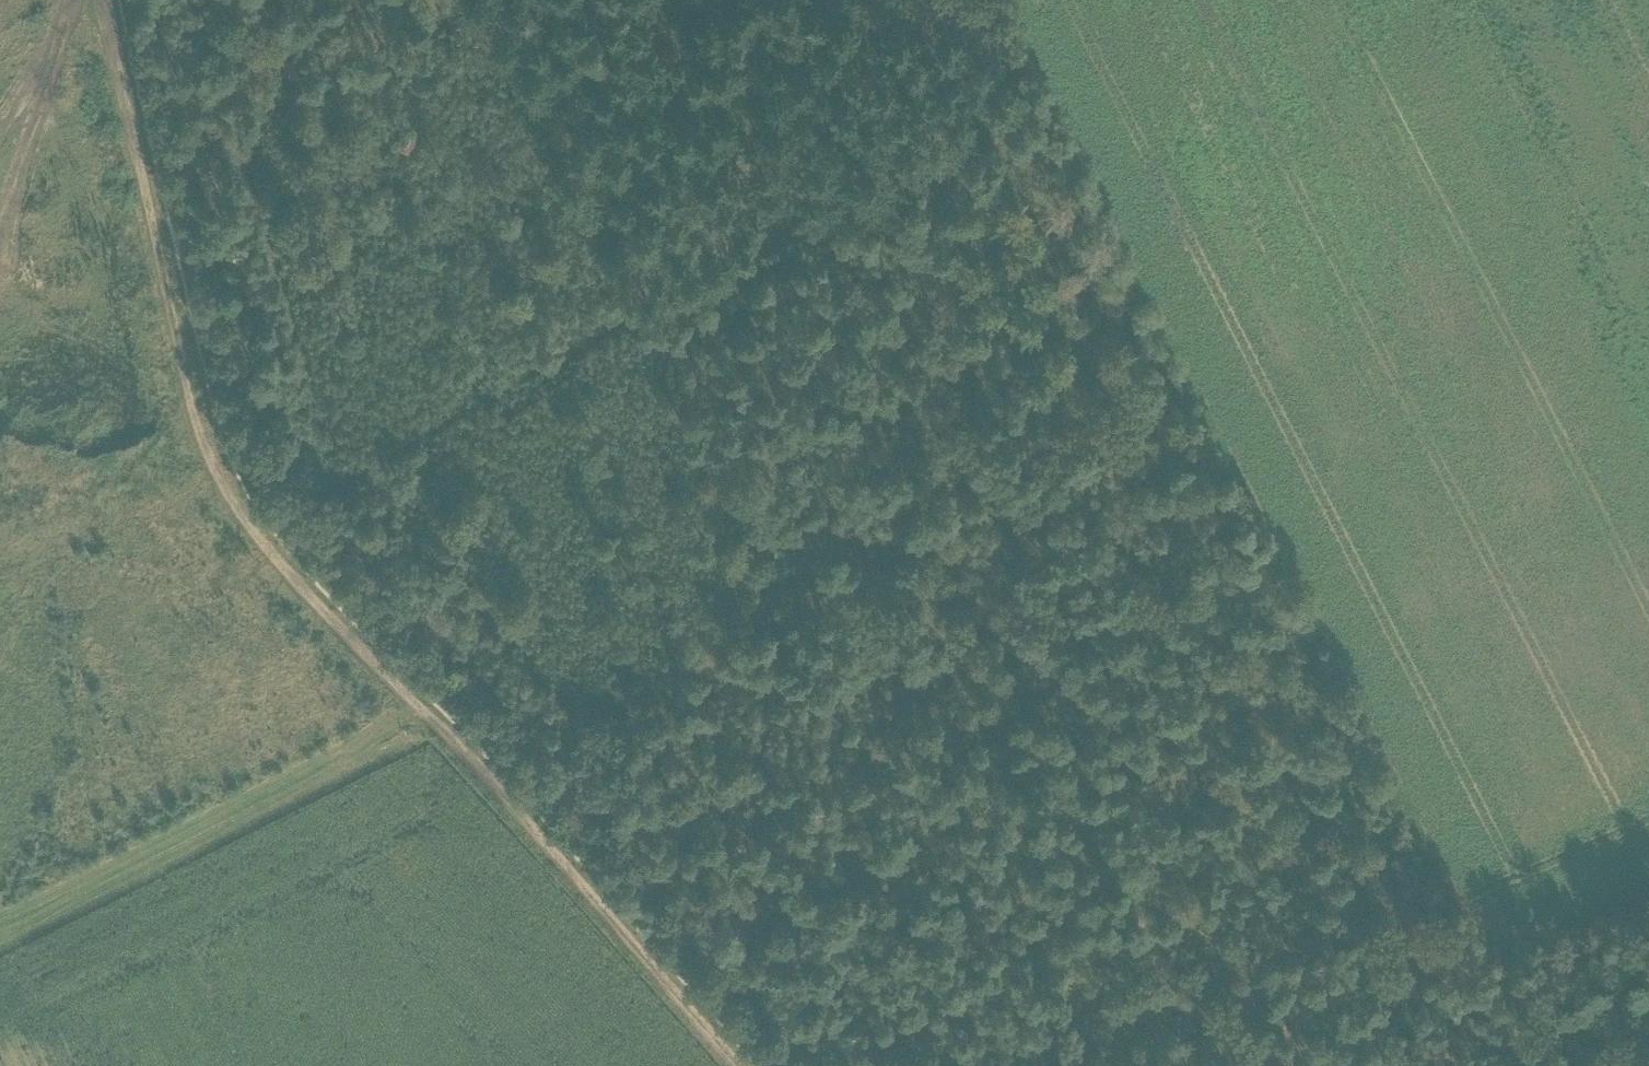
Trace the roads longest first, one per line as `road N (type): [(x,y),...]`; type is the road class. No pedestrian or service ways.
road 1 (track): [(107,0),(139,182),(199,432),(279,568),(741,1065)]

